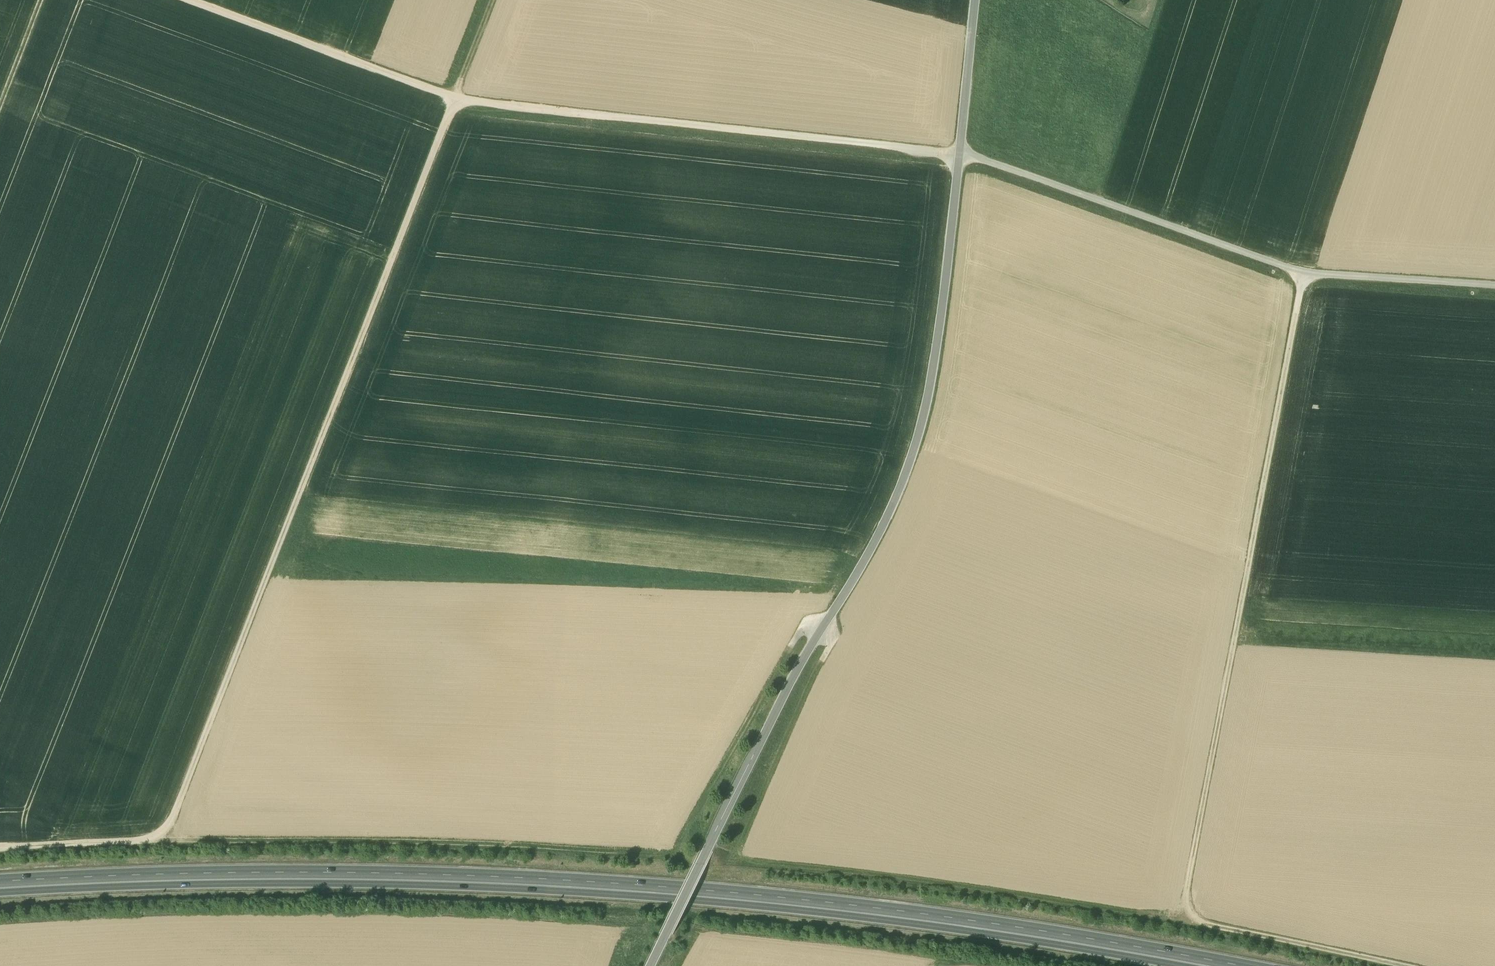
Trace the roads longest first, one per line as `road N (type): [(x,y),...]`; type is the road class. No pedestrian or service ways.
road 1 (trunk): [(1224,965),(918,917),(634,888),(340,876),(0,885)]
road 2 (track): [(454,101),(977,160),(1309,280),(1494,292)]
road 3 (unclassified): [(976,0),(948,265),(915,449),(883,527),(800,666),(652,965)]
road 4 (track): [(823,626),(830,646),(745,839),(759,861),(1181,921),(1385,965)]
road 5 (track): [(454,101),(173,818),(151,843)]
road 6 (track): [(1181,921),(1309,280)]
road 7 (track): [(183,0),(454,101)]
road 8 (track): [(1162,0),(1097,201)]

